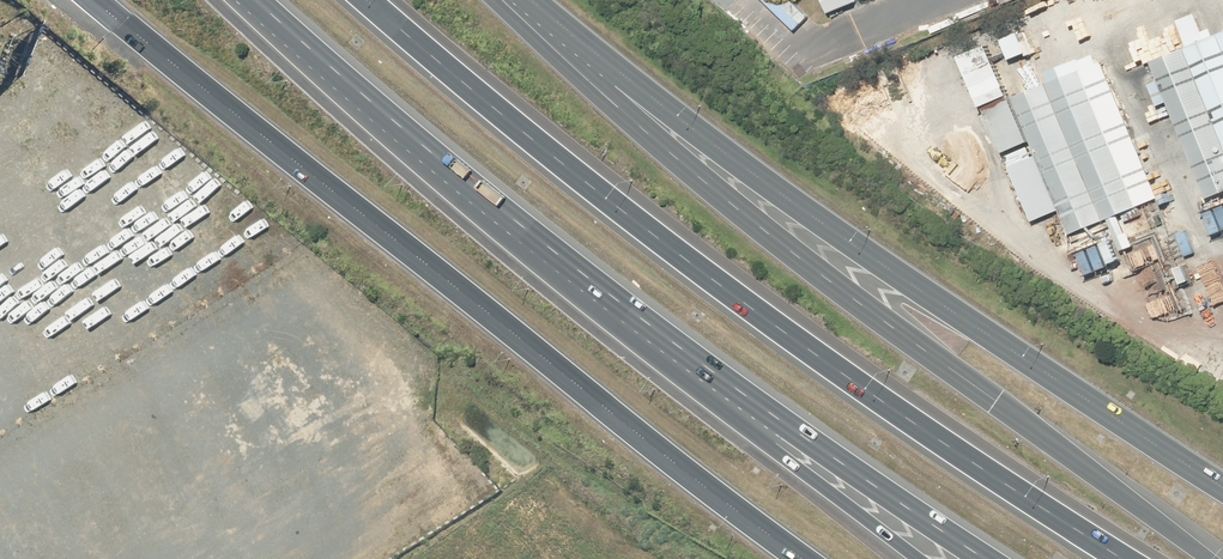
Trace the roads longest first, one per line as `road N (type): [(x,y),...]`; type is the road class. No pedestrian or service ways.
road 1 (motorway): [(364,0),(781,332),(1119,558)]
road 2 (trunk): [(803,558),(94,0)]
road 3 (motorway): [(506,0),(727,200),(1206,558)]
road 4 (trunk): [(533,0),(845,239),(1222,487)]
road 5 (motorway): [(978,558),(676,353),(442,169)]
road 6 (motorway): [(914,558),(701,397),(442,169)]
road 7 (motorway): [(442,169),(248,0)]

